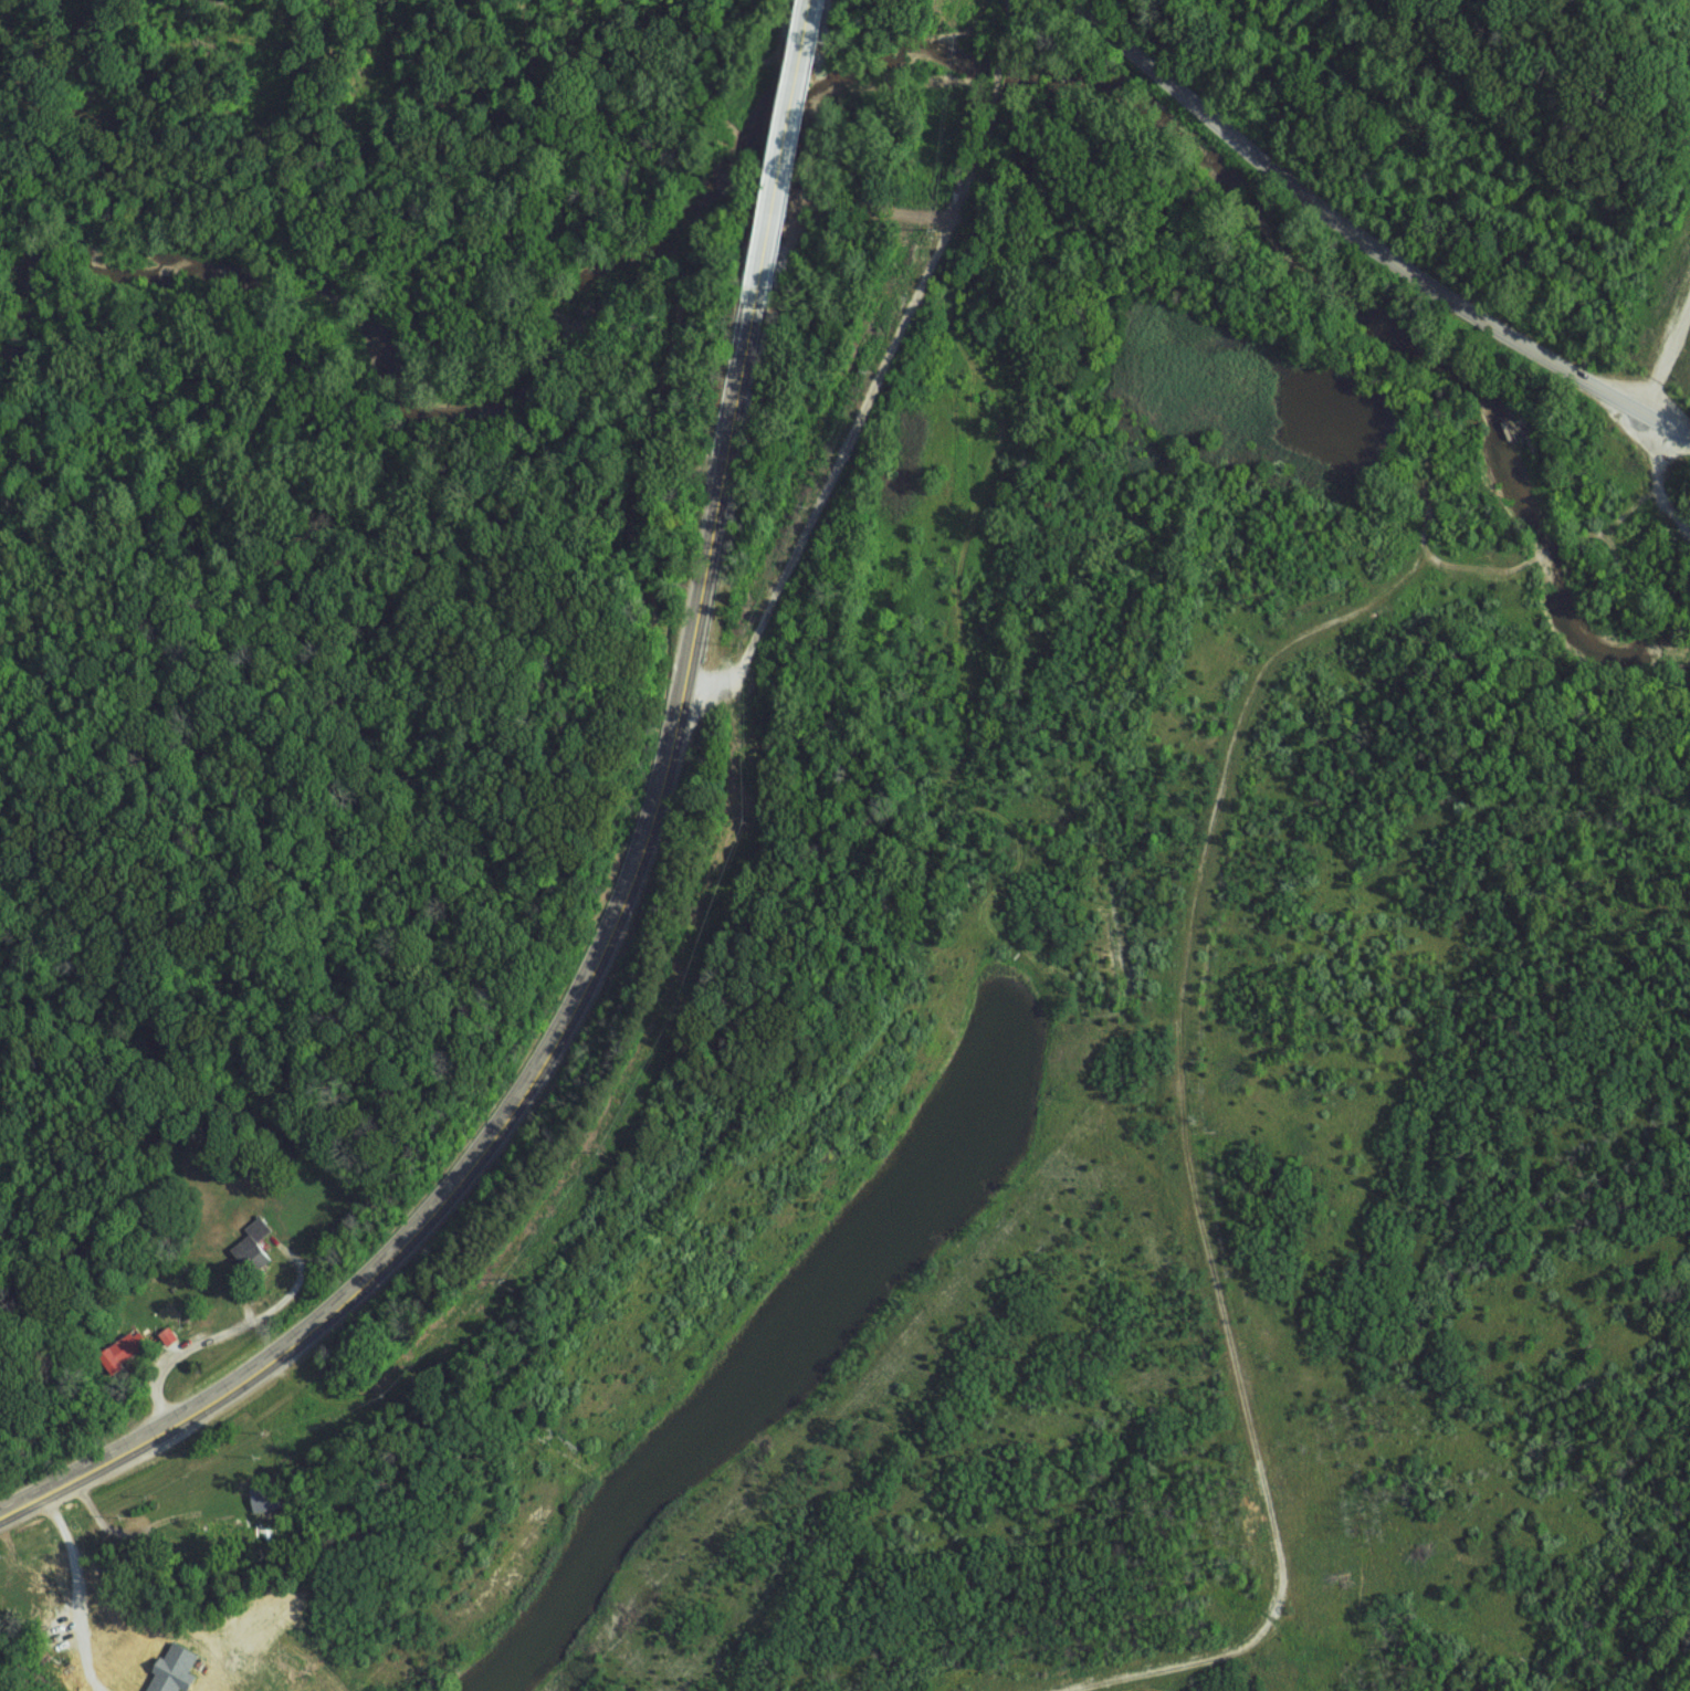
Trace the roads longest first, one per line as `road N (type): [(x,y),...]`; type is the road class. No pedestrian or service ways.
road 1 (primary): [(815,0),(657,797),(574,1012),(534,1084),(429,1220),(314,1337),(135,1447),(0,1515)]
road 2 (tertiary): [(1075,0),(1194,104),(1421,279),(1656,417)]

